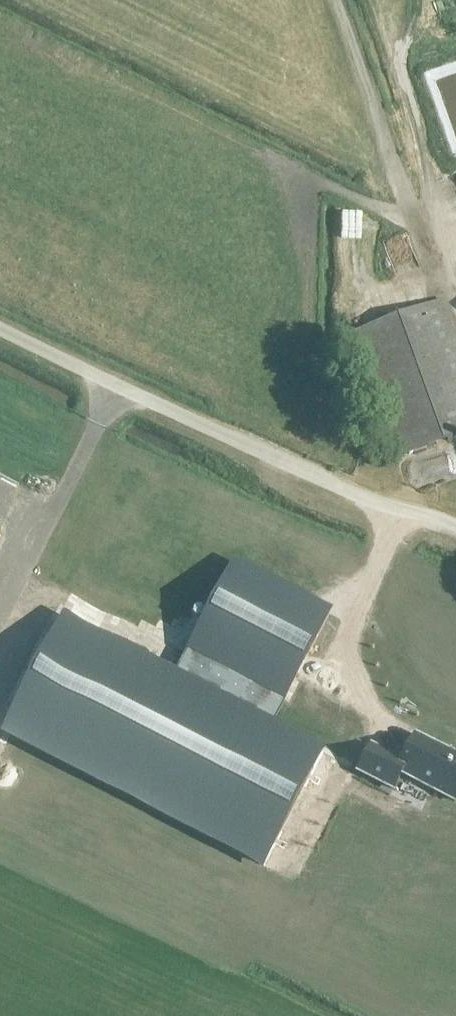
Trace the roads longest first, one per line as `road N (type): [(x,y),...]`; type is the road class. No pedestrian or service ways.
road 1 (unclassified): [(455,539),(0,327)]

